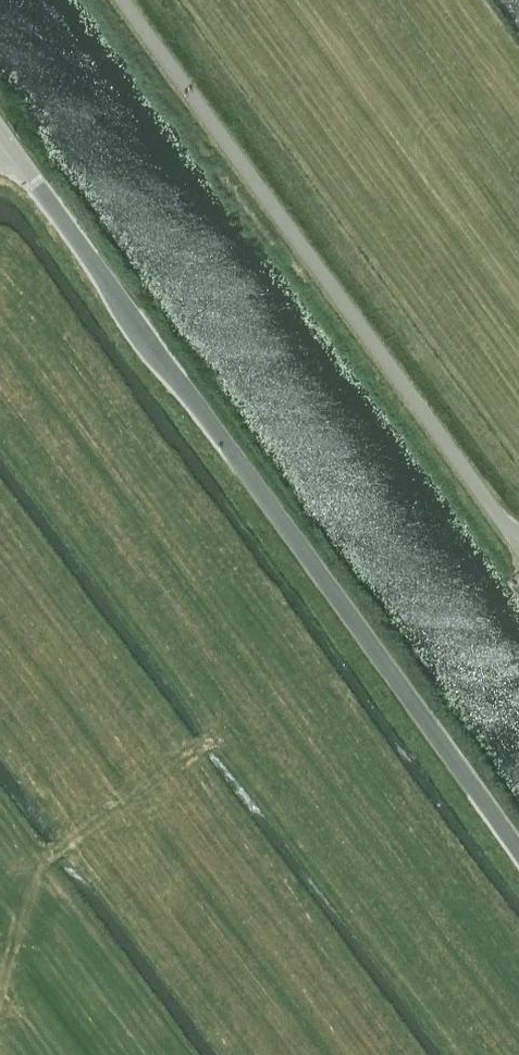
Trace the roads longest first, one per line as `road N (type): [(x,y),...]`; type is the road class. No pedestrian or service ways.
road 1 (tertiary): [(518,853),(0,142)]
road 2 (unclassified): [(518,535),(505,529),(123,0)]

